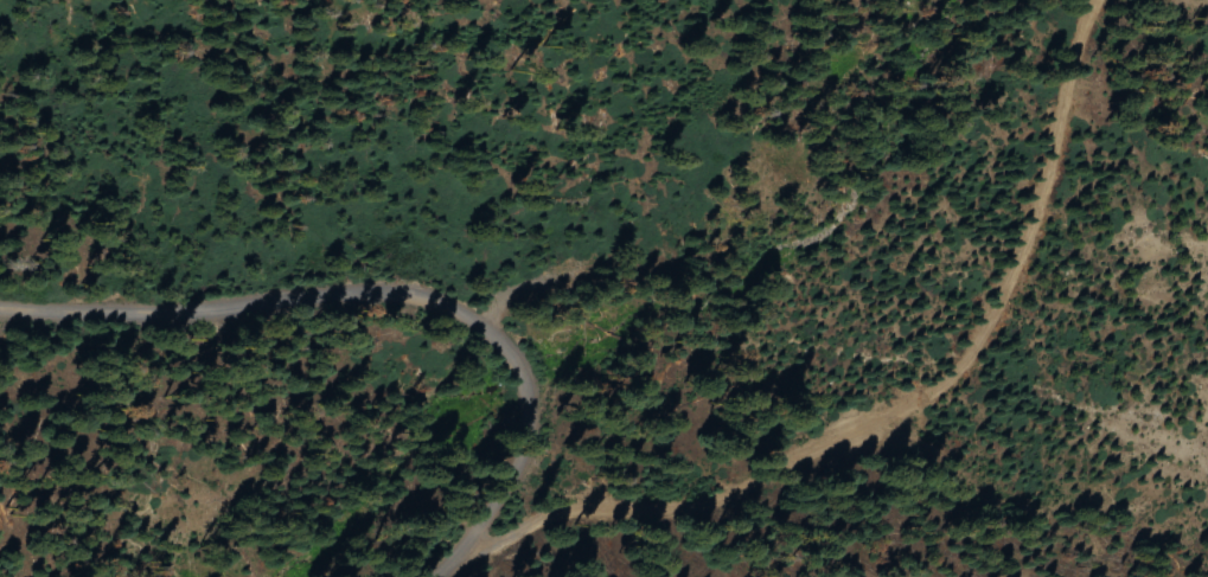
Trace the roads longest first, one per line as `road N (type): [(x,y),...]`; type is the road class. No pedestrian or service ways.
road 1 (track): [(471,544),(579,508),(702,506),(762,485),(841,434),(951,385),(1035,236),(1096,0)]
road 2 (residential): [(446,576),(524,463),(530,432),(526,392),(481,329),(415,294),(341,291),(166,313),(0,311)]
road 3 (track): [(481,329),(507,290),(549,274),(767,250),(831,231)]

